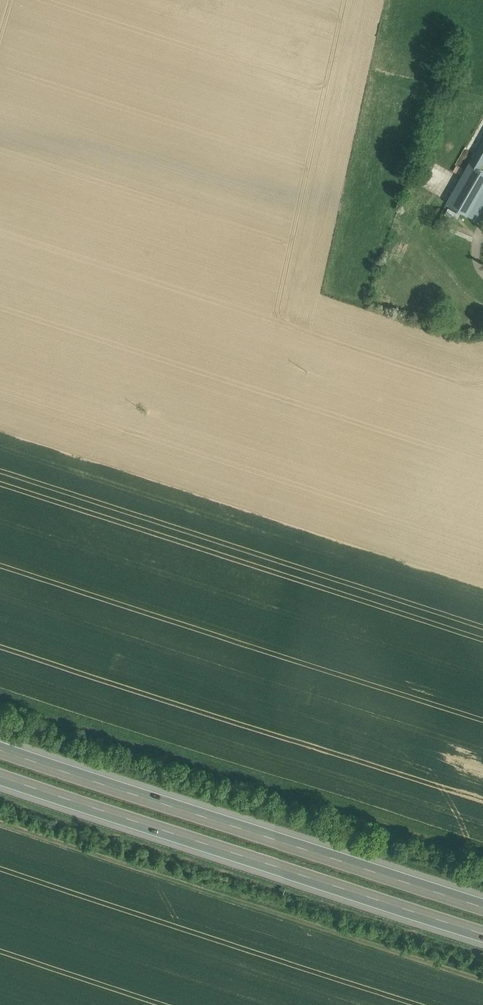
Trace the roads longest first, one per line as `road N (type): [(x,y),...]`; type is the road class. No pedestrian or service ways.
road 1 (motorway): [(482,894),(0,738)]
road 2 (motorway): [(0,772),(482,927)]
road 3 (track): [(0,820),(482,974)]

